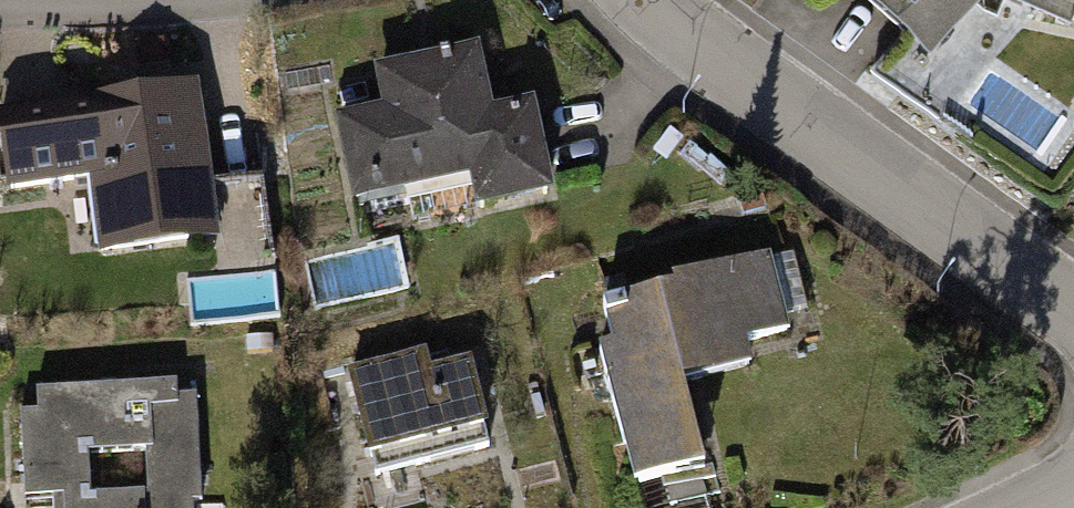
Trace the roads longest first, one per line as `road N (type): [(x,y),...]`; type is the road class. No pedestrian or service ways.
road 1 (residential): [(1073,290),(772,105),(638,0)]

